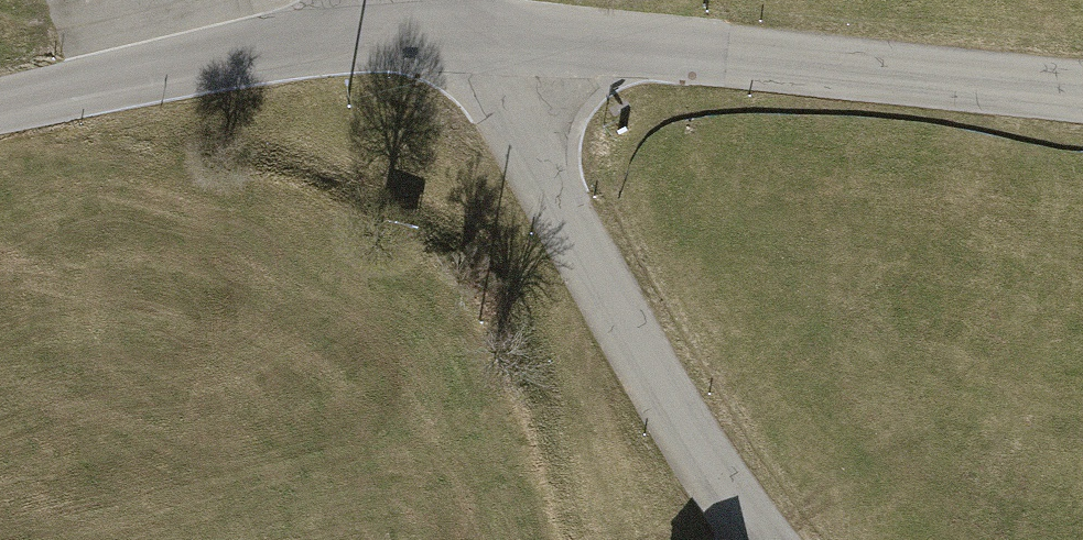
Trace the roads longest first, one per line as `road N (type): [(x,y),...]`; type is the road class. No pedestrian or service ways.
road 1 (tertiary): [(1082,95),(459,39)]
road 2 (unclassified): [(459,39),(506,108),(690,448),(756,539)]
road 3 (tertiary): [(459,39),(324,40),(0,108)]

